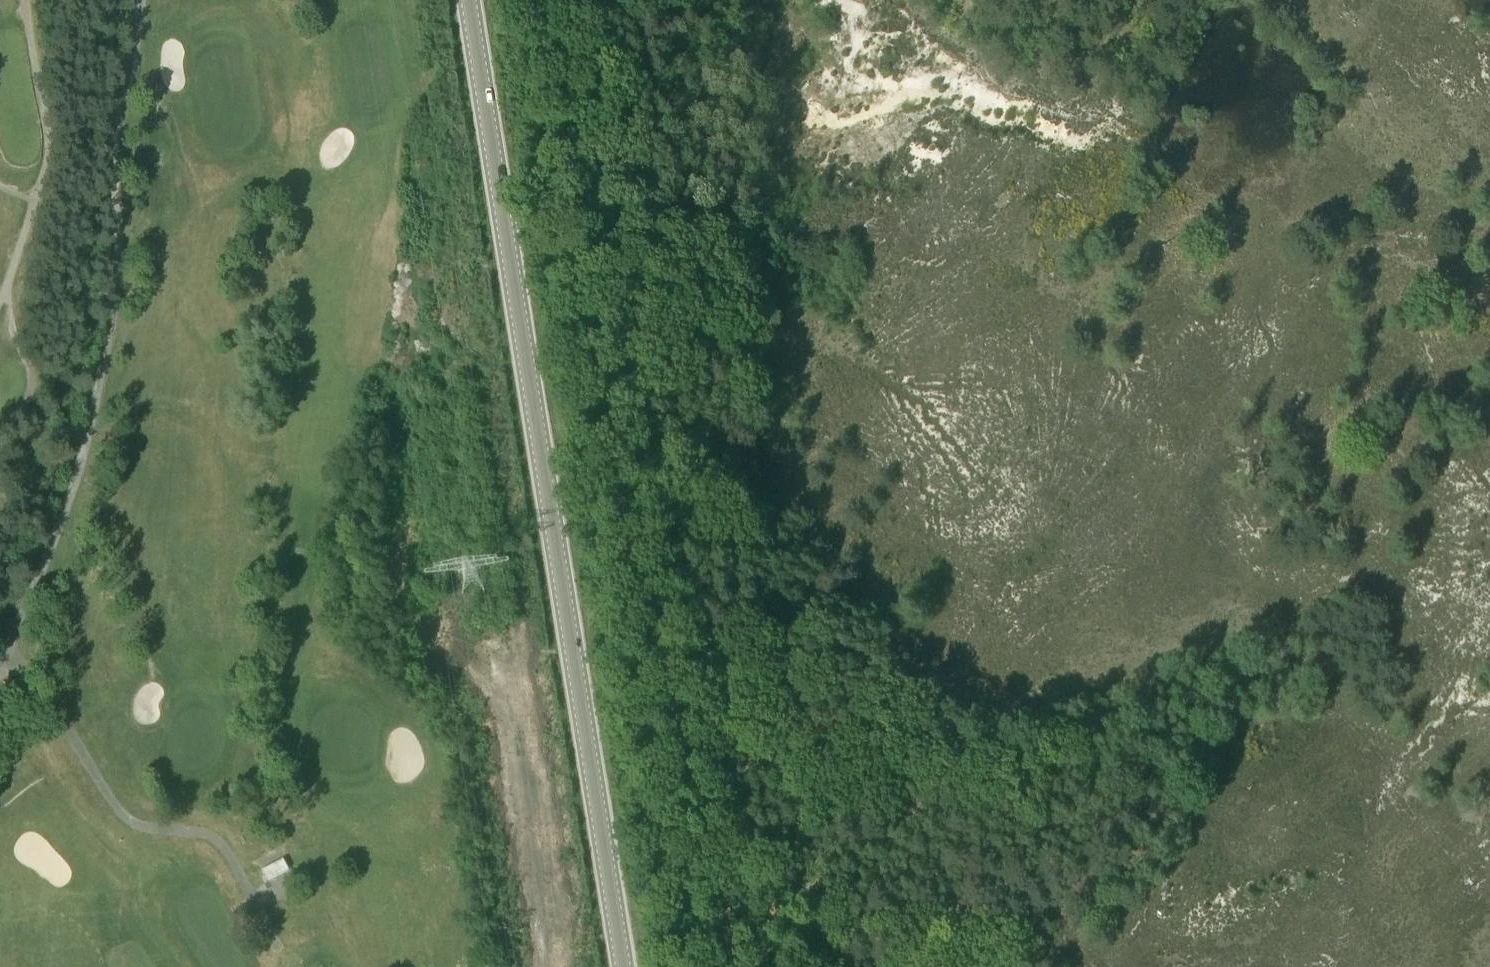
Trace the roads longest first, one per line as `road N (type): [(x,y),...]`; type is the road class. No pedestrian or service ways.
road 1 (tertiary): [(624,966),(470,0)]

